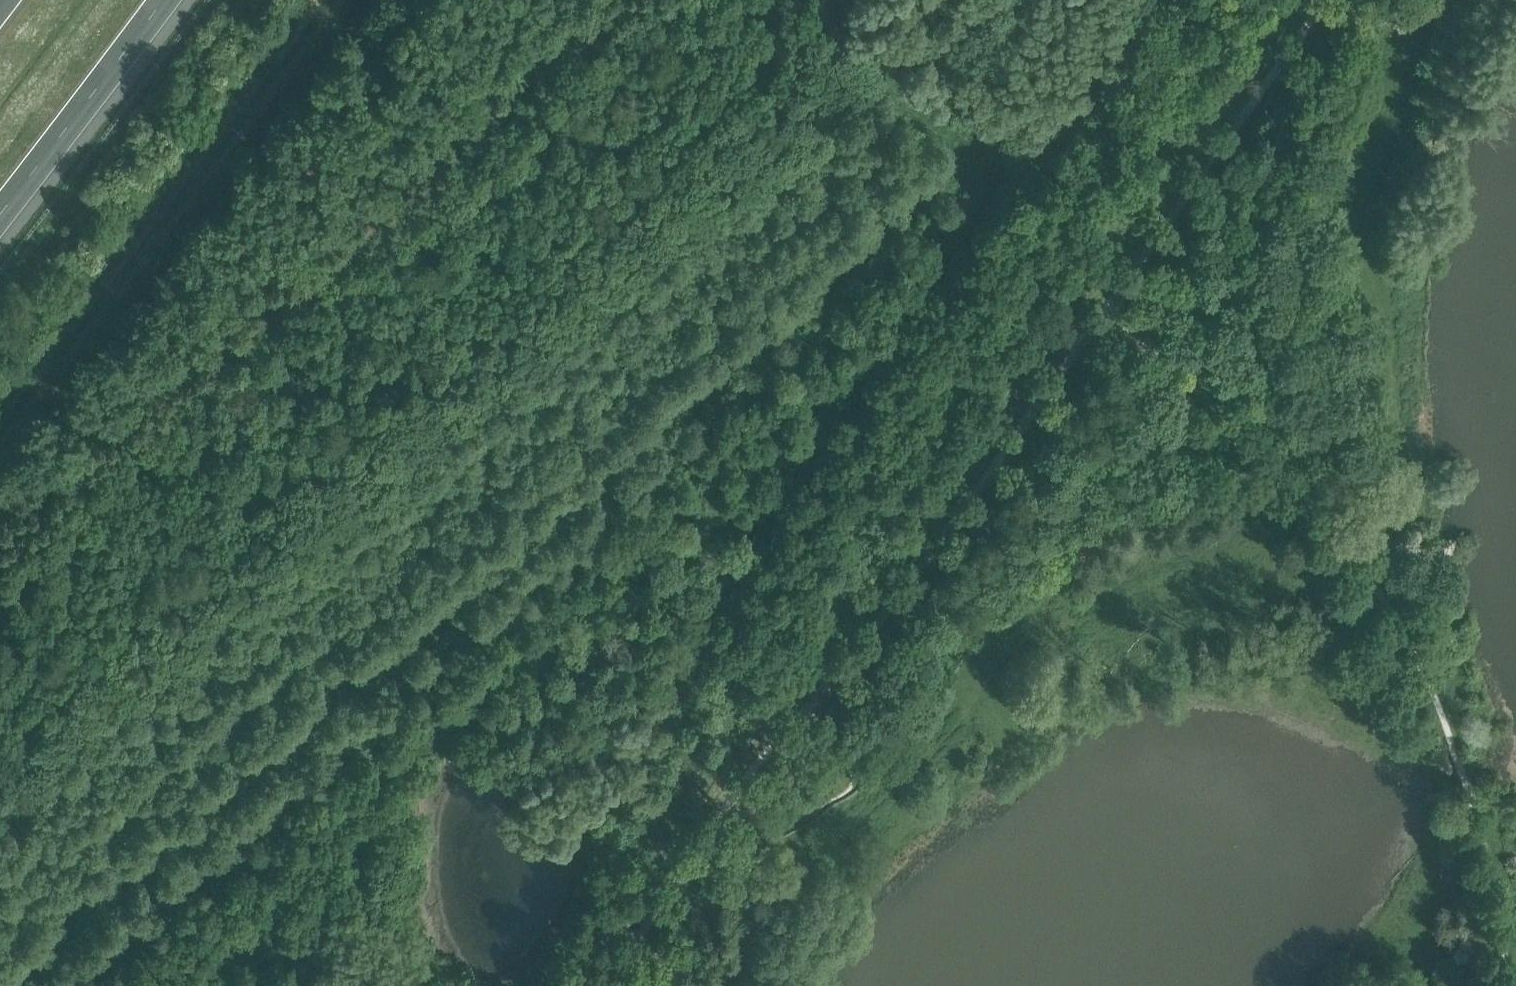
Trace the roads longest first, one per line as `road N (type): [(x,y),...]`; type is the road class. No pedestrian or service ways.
road 1 (motorway): [(0,214),(162,0)]

